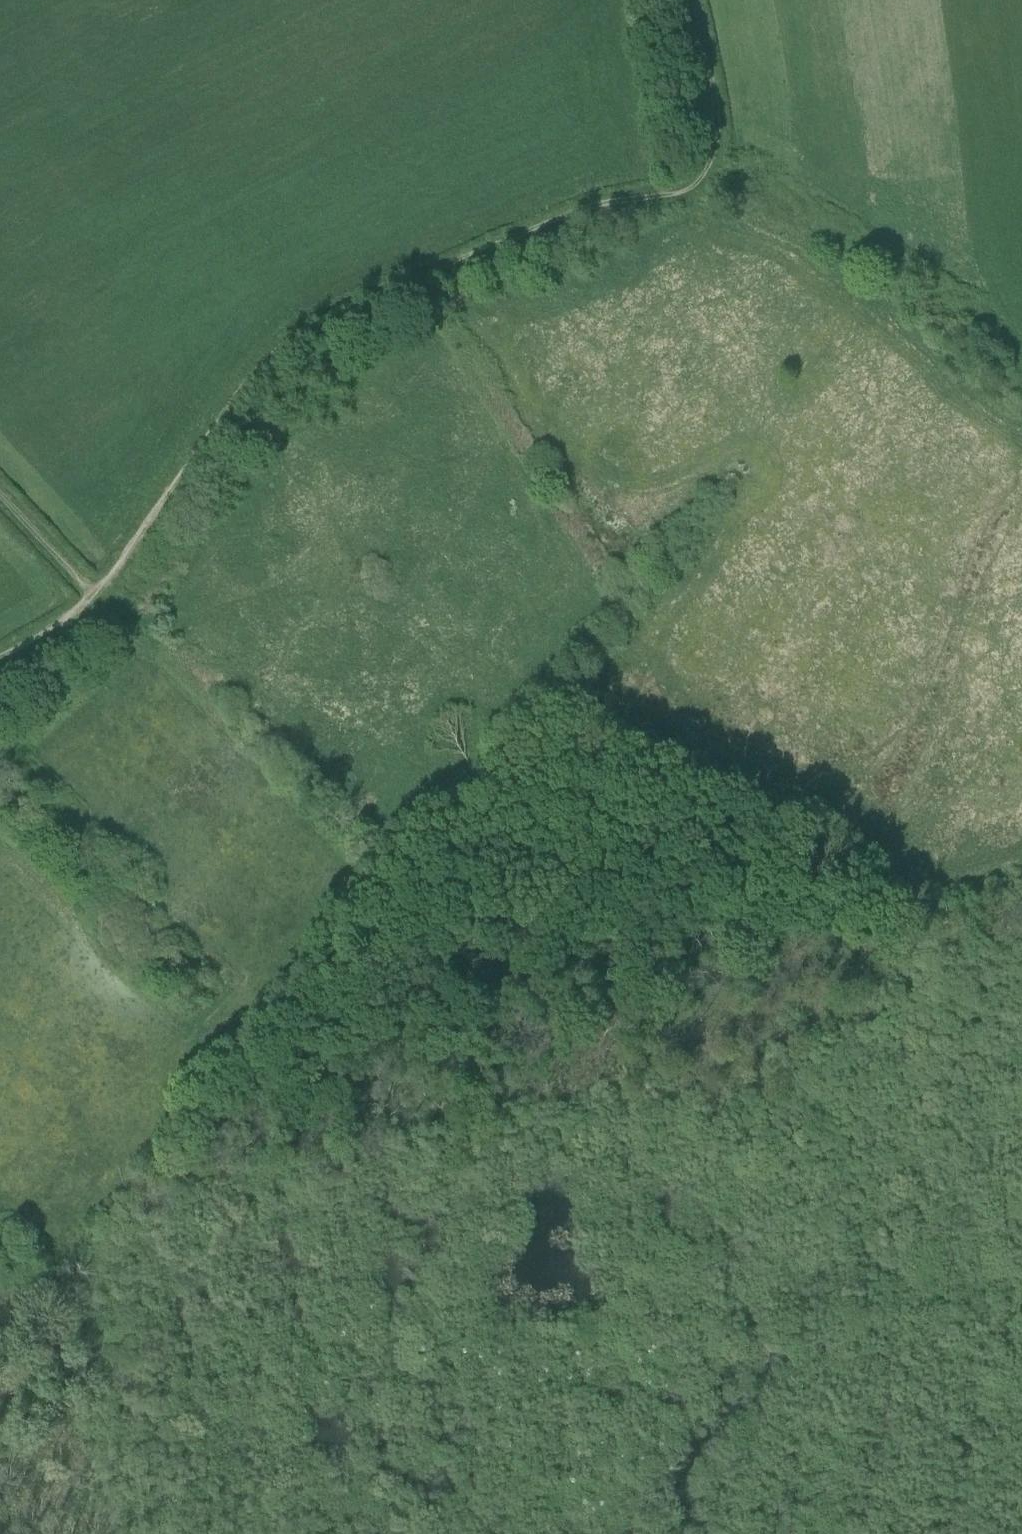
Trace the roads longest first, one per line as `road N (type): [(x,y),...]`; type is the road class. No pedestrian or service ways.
road 1 (track): [(0,656),(111,580),(271,337),(605,197),(717,181),(681,0)]
road 2 (track): [(95,595),(0,490)]

